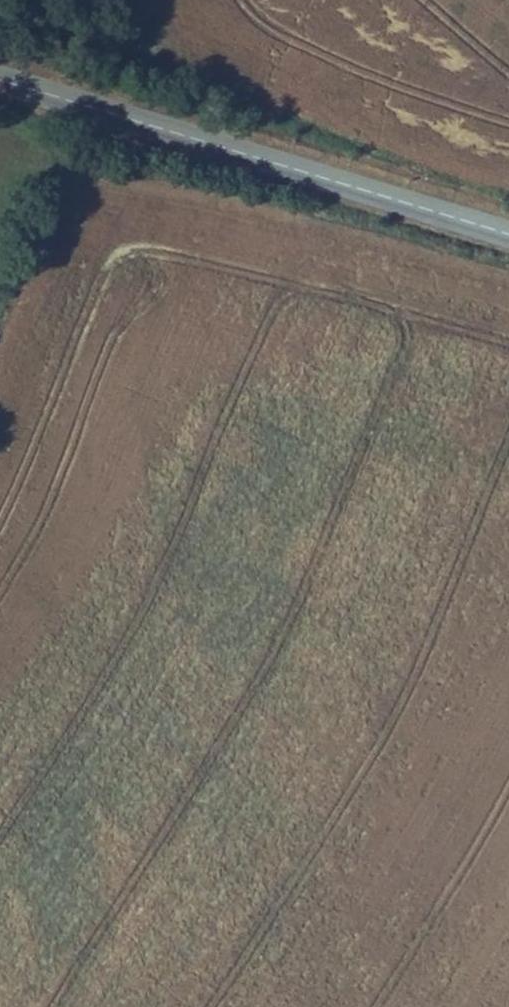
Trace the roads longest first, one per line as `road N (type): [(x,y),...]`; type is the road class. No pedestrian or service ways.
road 1 (tertiary): [(0,79),(508,233)]

